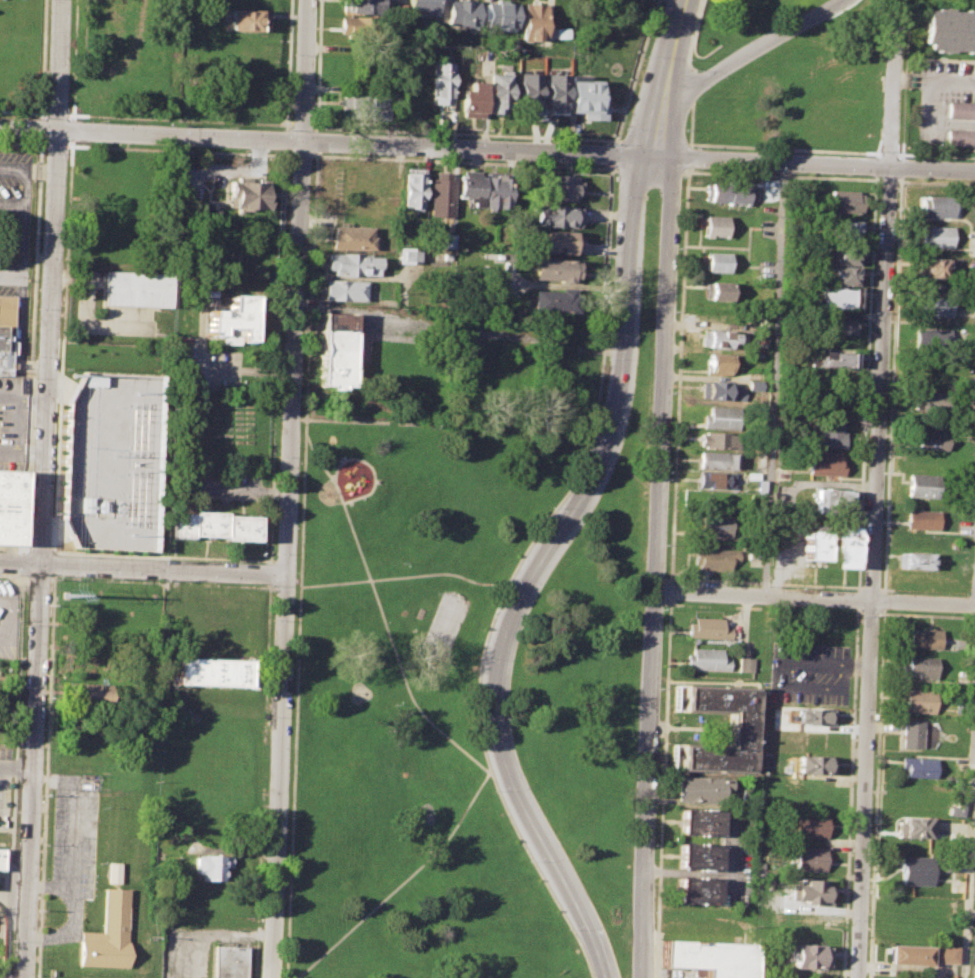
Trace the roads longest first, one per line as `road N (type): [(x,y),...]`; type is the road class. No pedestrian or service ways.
road 1 (residential): [(308,0),(273,977)]
road 2 (secondary): [(655,157),(635,193),(622,373),(607,446),(585,497),(533,576),(498,660),(503,741),(606,977)]
road 3 (secondary): [(637,977),(667,188),(655,157)]
road 4 (residential): [(858,977),(889,168)]
road 5 (residential): [(0,127),(655,157)]
road 6 (residential): [(58,130),(42,564)]
road 7 (residential): [(42,564),(25,977)]
road 8 (residential): [(653,593),(974,606)]
road 9 (residential): [(655,157),(974,171)]
road 10 (residential): [(42,564),(287,575)]
road 11 (residential): [(660,91),(691,85),(842,0)]
road 12 (residential): [(895,13),(889,168)]
road 13 (residential): [(63,0),(58,130)]

